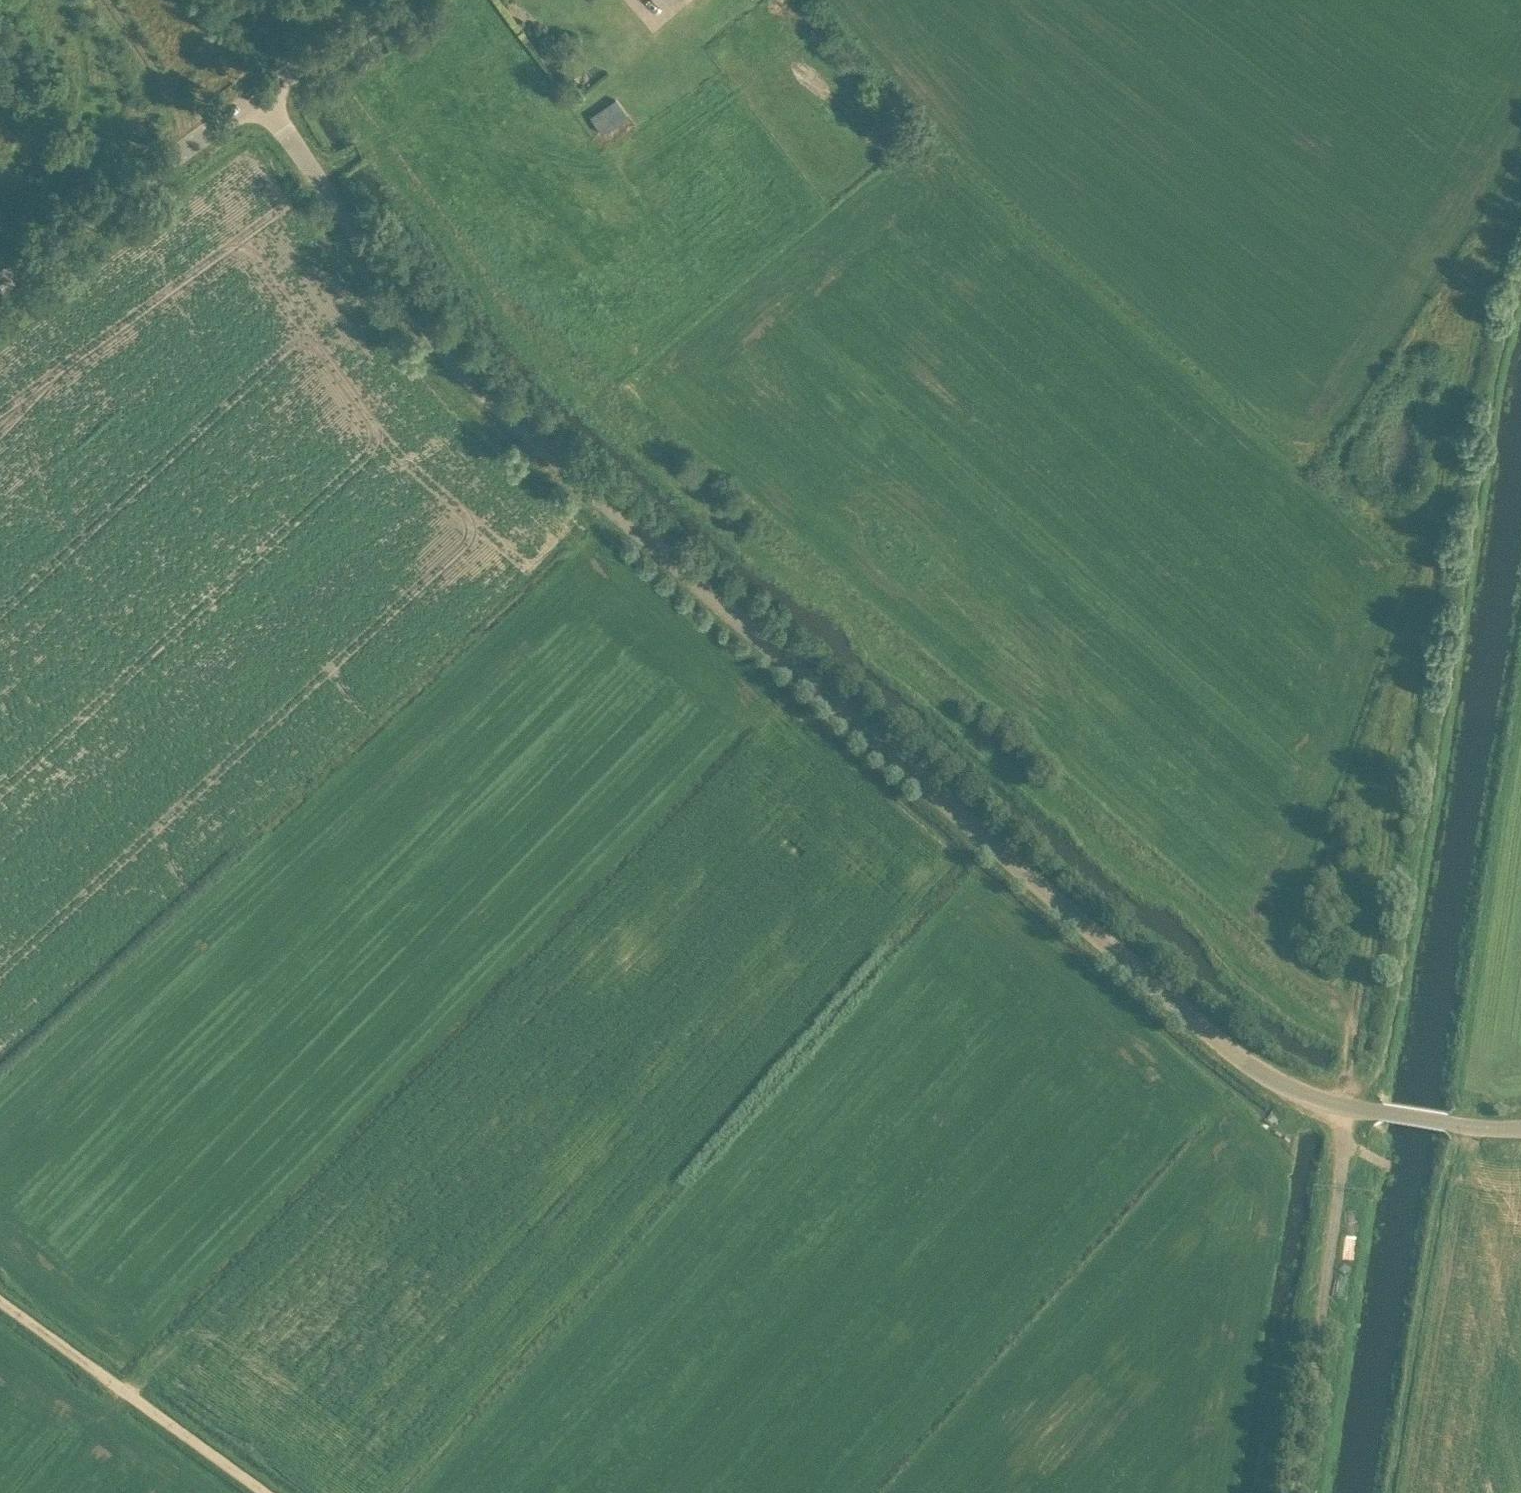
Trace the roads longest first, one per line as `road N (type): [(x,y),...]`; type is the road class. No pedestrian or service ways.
road 1 (unclassified): [(1520,1130),(1305,1099),(1254,1071),(453,366),(264,100)]
road 2 (track): [(1348,1108),(1345,1005),(1276,941),(1274,903),(1407,569),(1481,287),(1520,196)]
road 3 (track): [(0,1300),(267,1492)]
road 4 (unclassified): [(0,288),(264,100)]
road 5 (unclassified): [(264,100),(396,0)]

